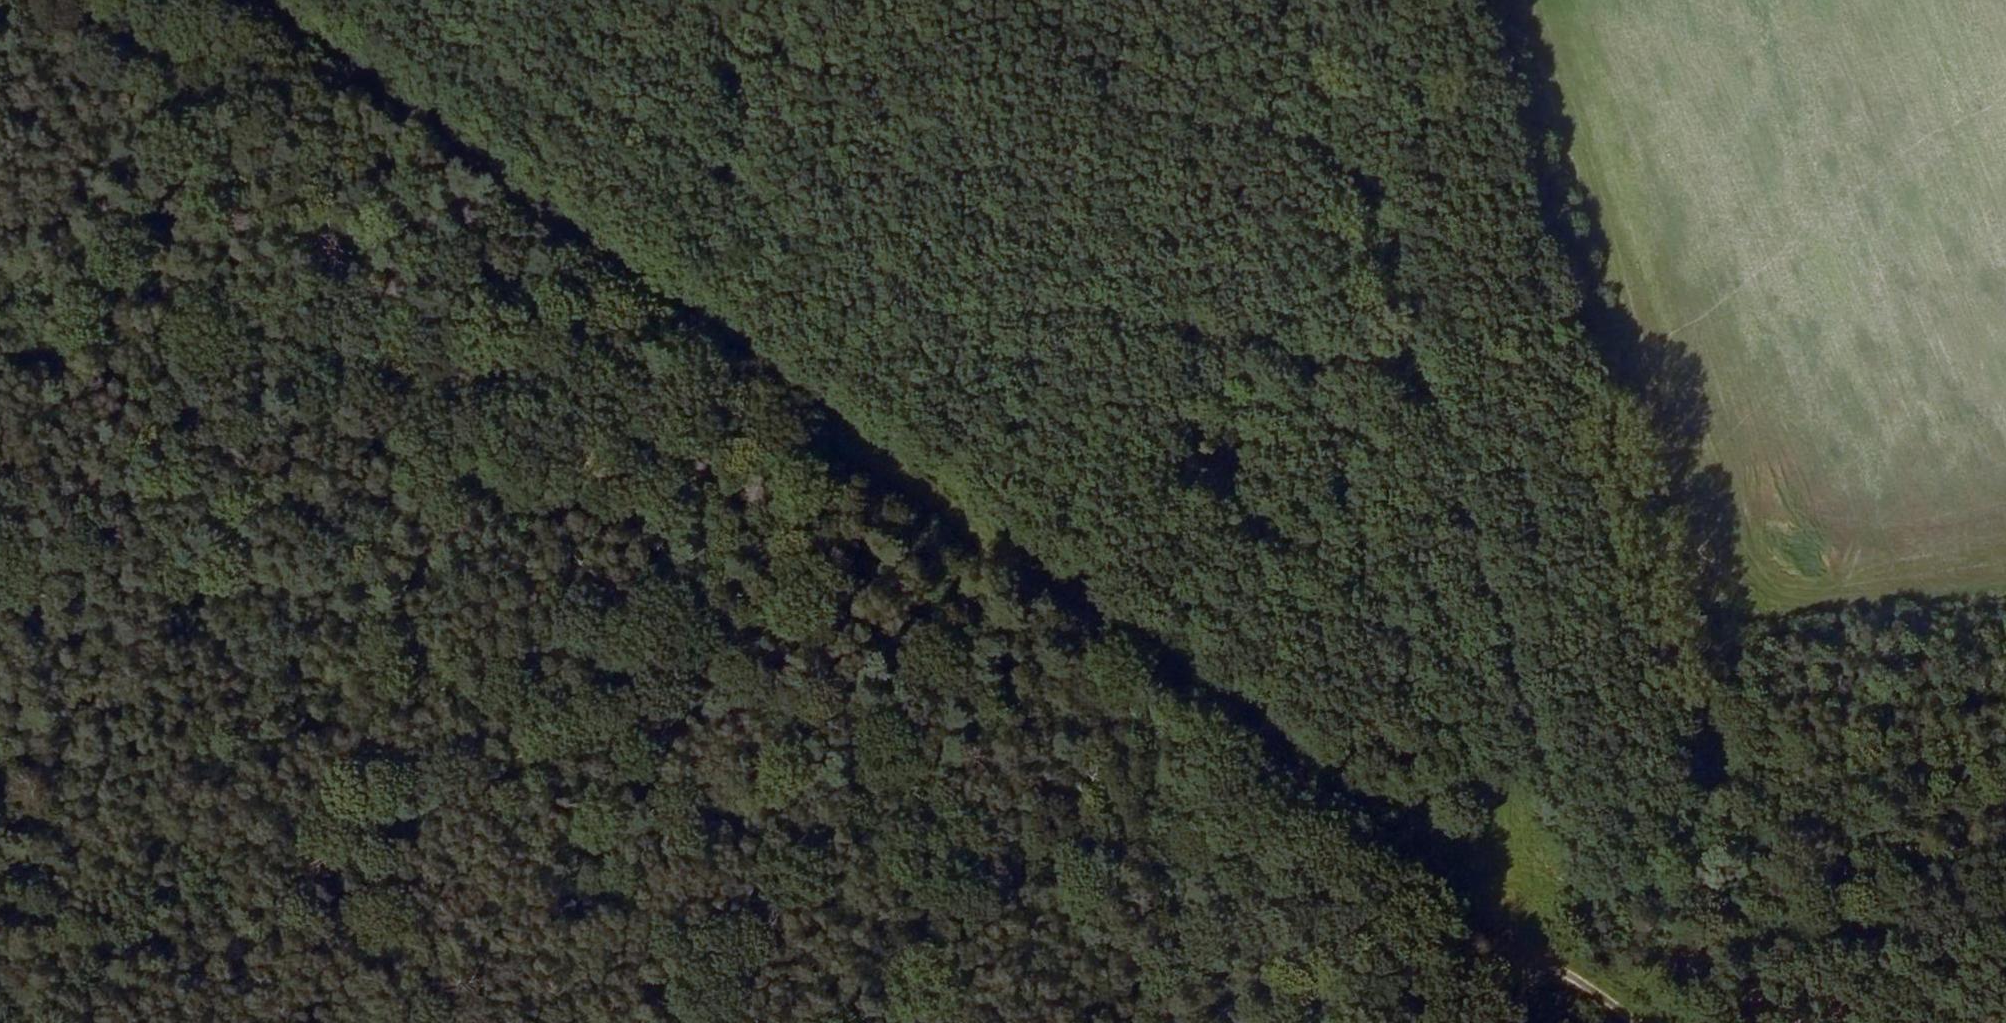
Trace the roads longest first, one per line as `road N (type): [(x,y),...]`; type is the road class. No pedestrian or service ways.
road 1 (track): [(1515,0),(1700,610),(1696,690),(1721,861),(1502,922),(1263,733),(831,429),(254,0)]
road 2 (track): [(1502,922),(1630,1022)]

